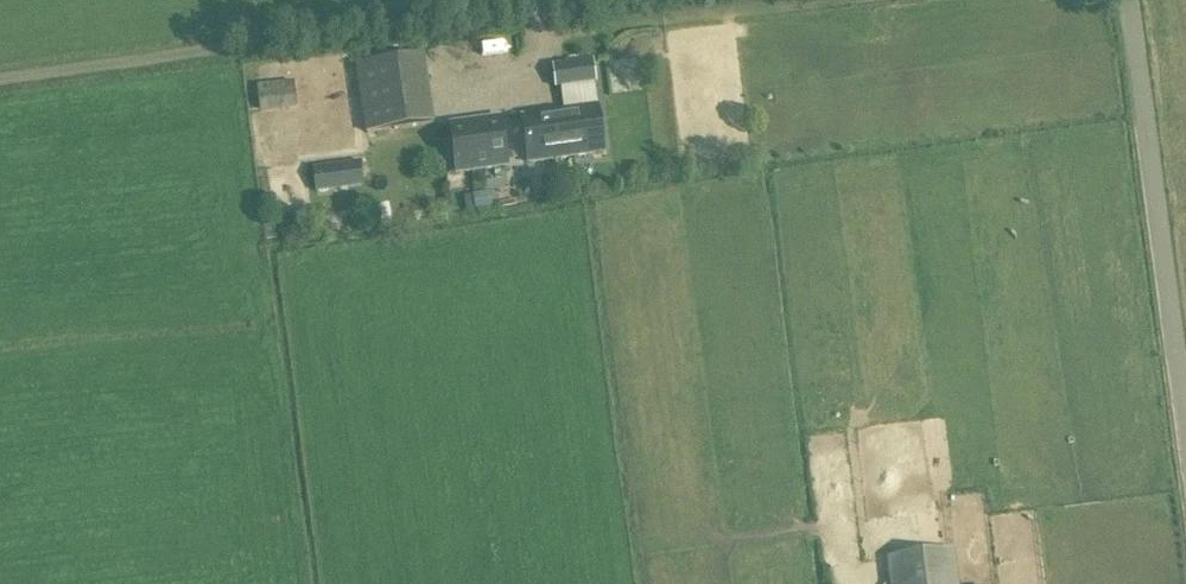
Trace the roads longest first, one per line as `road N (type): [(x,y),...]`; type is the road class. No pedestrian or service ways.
road 1 (unclassified): [(0,76),(598,0)]
road 2 (unclassified): [(1185,377),(1141,0)]

